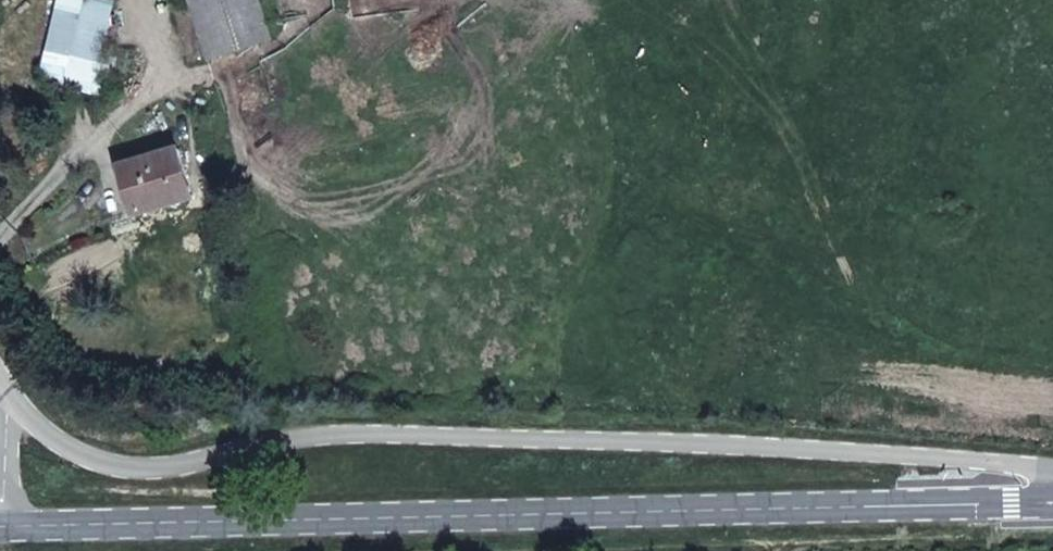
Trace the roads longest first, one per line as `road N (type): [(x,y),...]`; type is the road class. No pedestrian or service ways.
road 1 (unclassified): [(1052,470),(392,434),(284,441),(175,471),(116,470),(72,450),(5,391)]
road 2 (tertiary): [(1052,502),(1,526)]
road 3 (track): [(131,0),(159,60),(129,109),(0,235)]
road 4 (unclassified): [(1,526),(5,391)]

